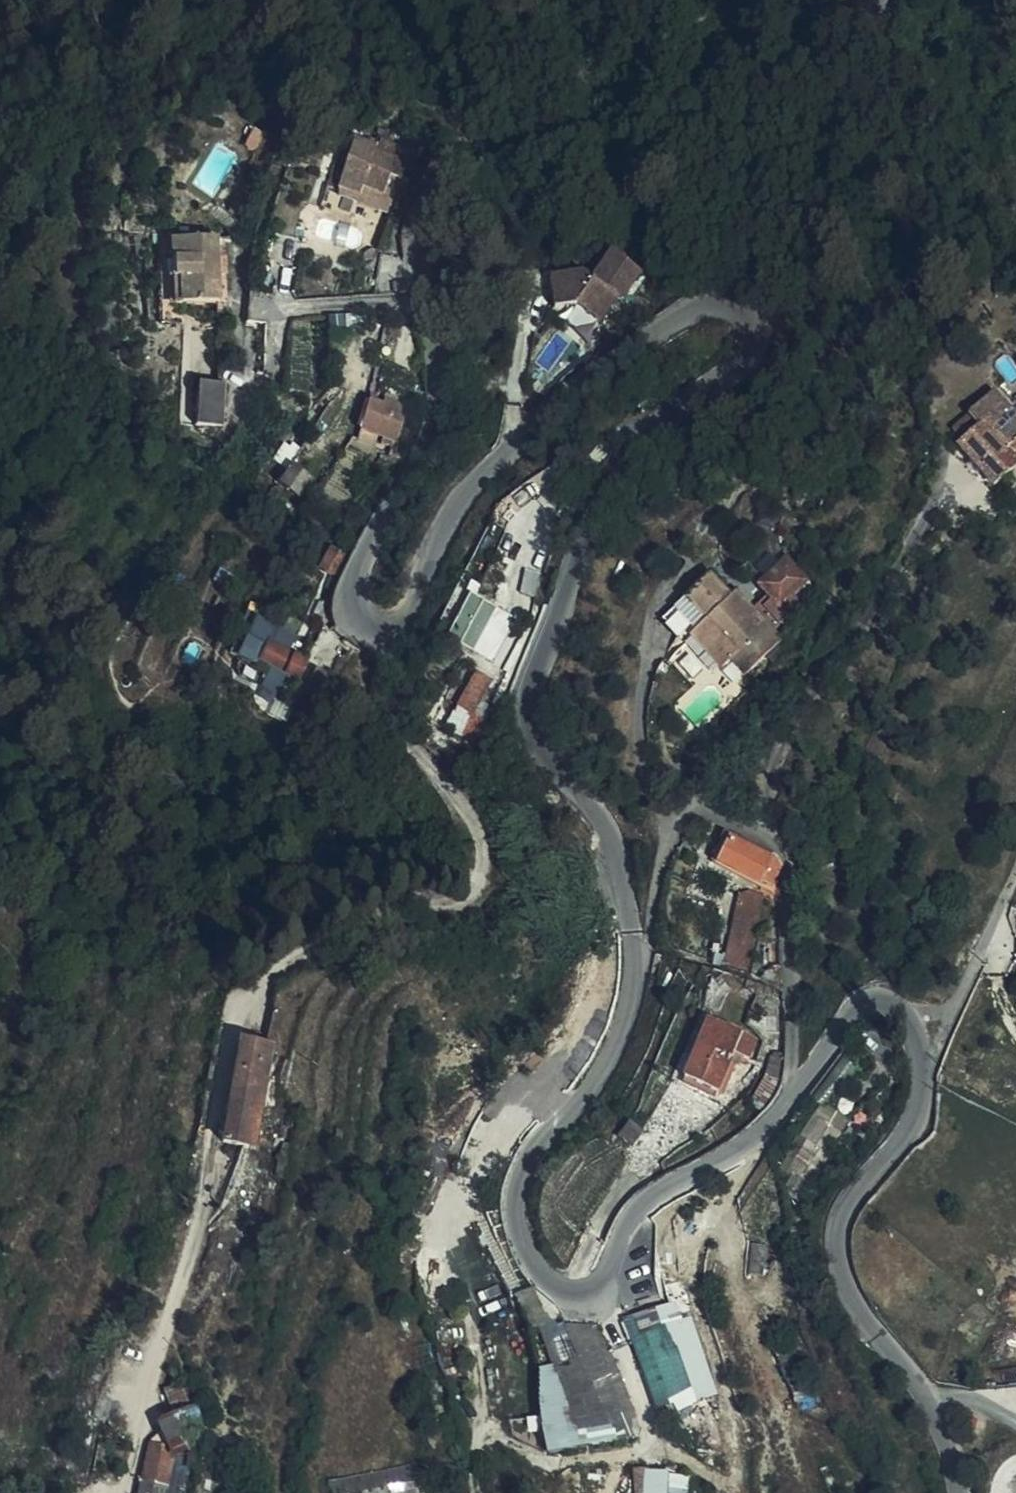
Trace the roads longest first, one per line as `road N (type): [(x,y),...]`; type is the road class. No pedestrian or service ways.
road 1 (unclassified): [(877,0),(870,19),(827,50),(445,187),(417,224),(435,430),(347,591),(351,621),(379,634),(402,623),(464,493),(569,397),(685,316),(727,304),(752,324),(745,362),(692,396),(636,452),(528,697),(534,746),(599,817),(613,847),(637,957),(611,1060),(531,1156),(517,1186),(515,1221),(527,1253),(547,1284),(587,1293),(604,1275),(623,1224),(754,1139),(855,1007),(882,994),(910,1009),(924,1062)]
road 2 (track): [(448,780),(482,842),(480,883),(458,904),(401,910),(328,932),(268,969),(239,1008),(126,1492)]
road 3 (unclassified): [(924,1062),(921,1111),(847,1210),(838,1254),(846,1301),(929,1399),(958,1492)]
road 4 (track): [(448,780),(536,820),(560,841),(591,933),(614,954),(637,957)]
road 5 (residential): [(924,1062),(1015,877)]

